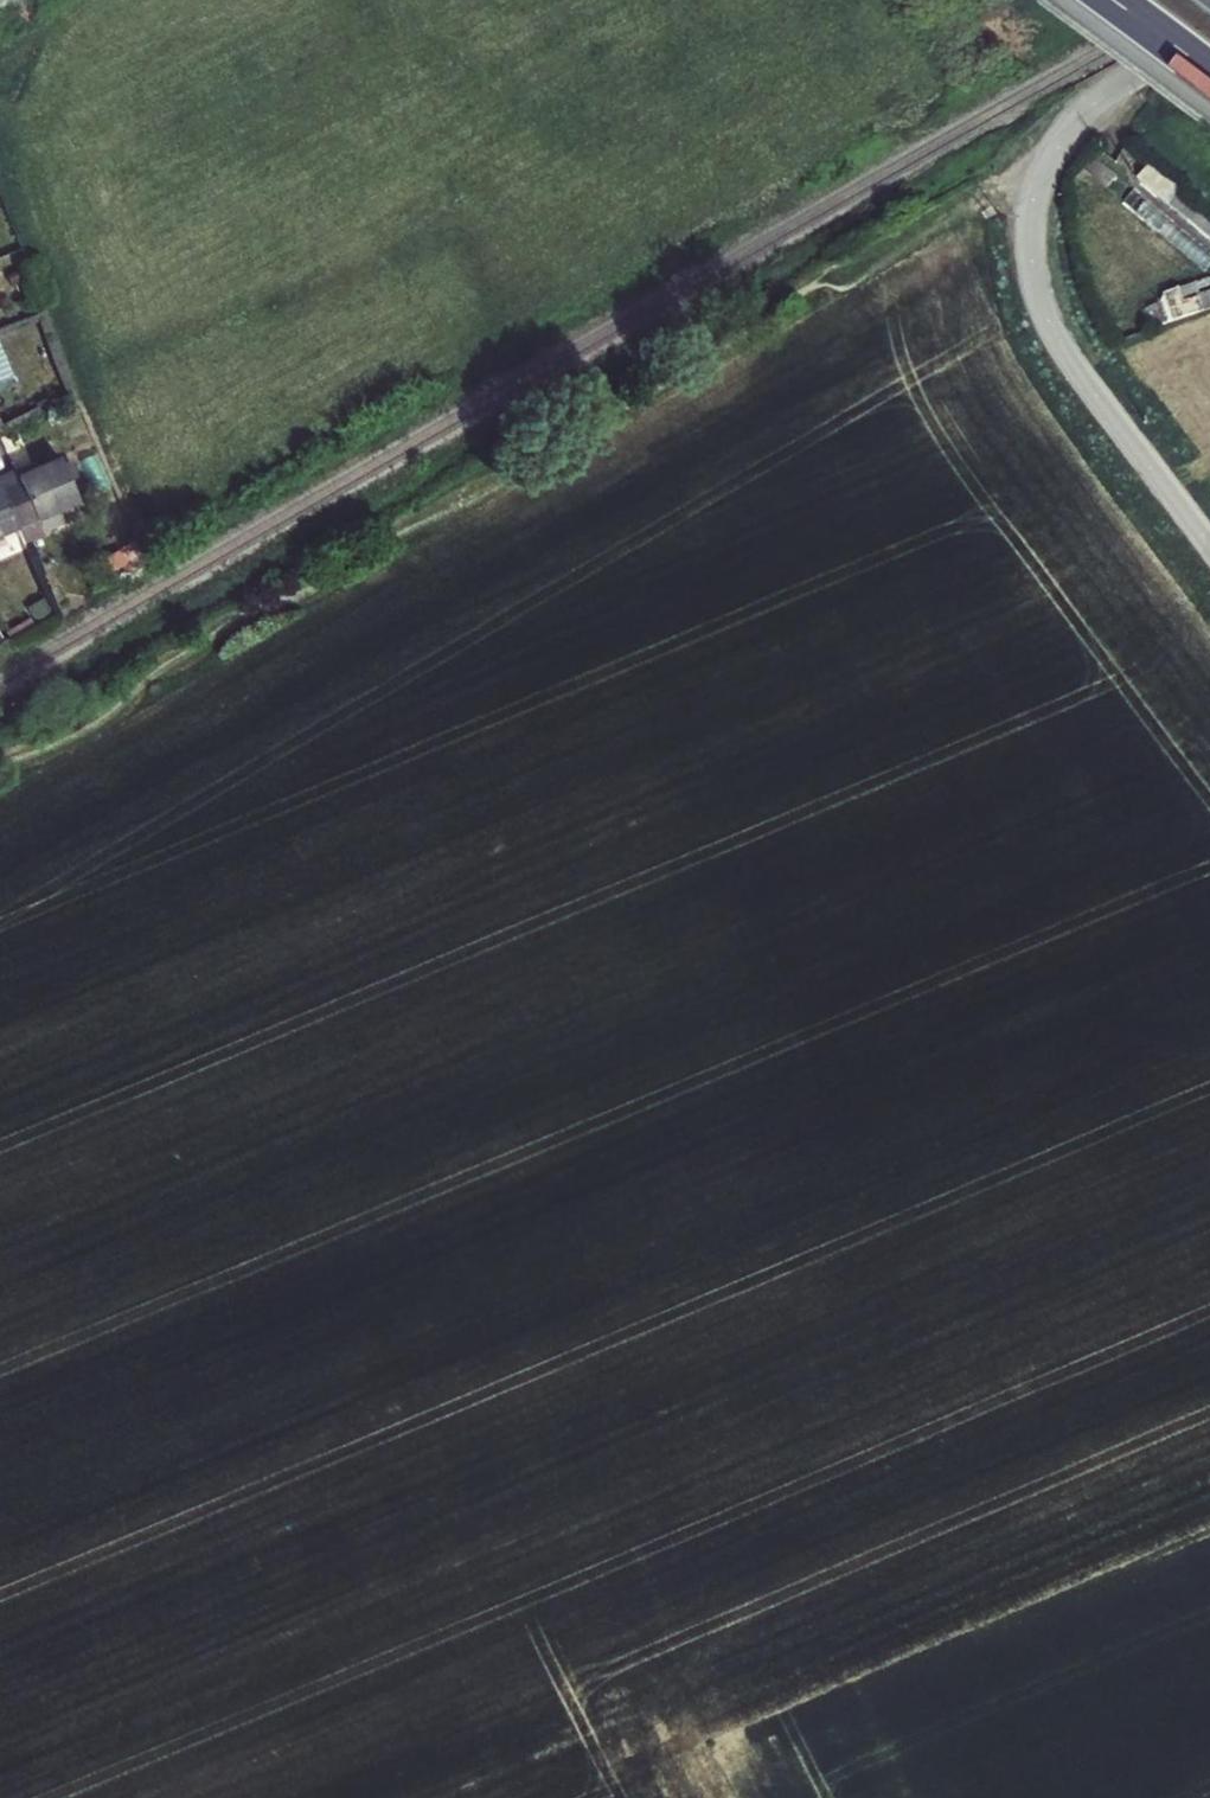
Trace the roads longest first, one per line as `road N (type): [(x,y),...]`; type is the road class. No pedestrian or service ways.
road 1 (unclassified): [(1209,546),(1066,353),(1043,307),(1031,245),(1042,177),(1079,118),(1209,32)]
road 2 (motorway): [(1111,0),(1209,75)]

